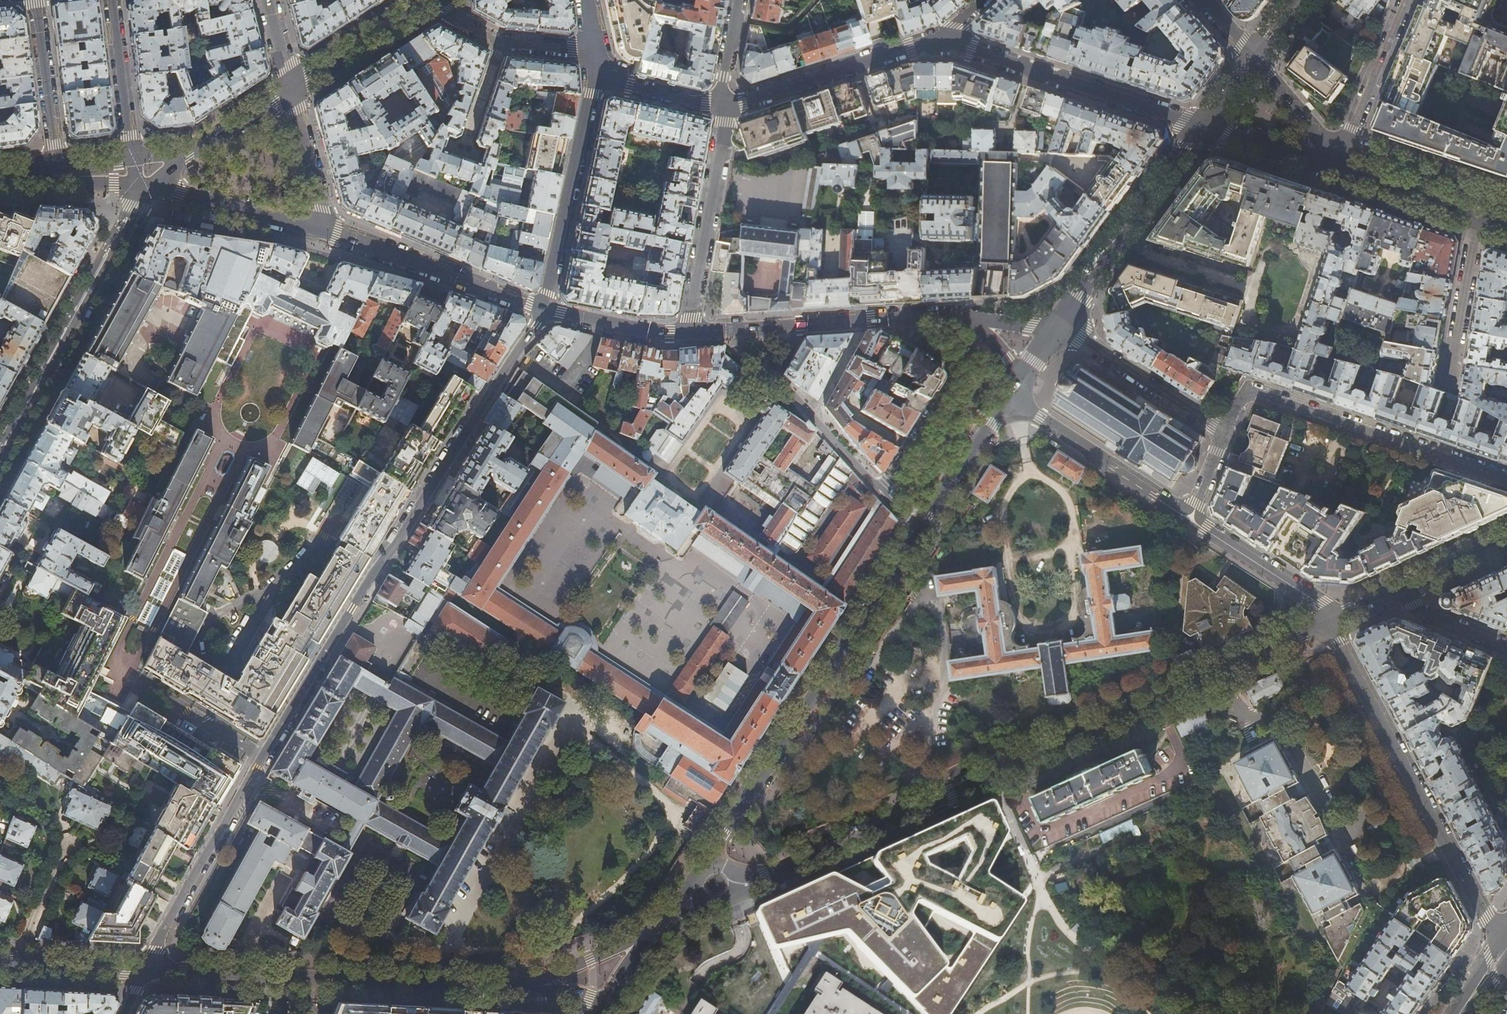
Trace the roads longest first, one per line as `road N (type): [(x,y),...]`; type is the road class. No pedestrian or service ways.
road 1 (residential): [(148,970),(375,569),(545,309)]
road 2 (tertiary): [(1328,621),(767,879)]
road 3 (tertiary): [(921,534),(702,865)]
road 4 (tertiary): [(1328,621),(1506,946)]
road 5 (residential): [(1227,433),(1249,389),(1506,478)]
road 6 (residential): [(0,461),(145,190)]
road 7 (residential): [(1204,129),(940,38)]
road 8 (tertiary): [(1204,129),(1058,324)]
road 9 (residential): [(545,309),(595,77)]
road 10 (tertiary): [(325,227),(545,309)]
road 11 (residential): [(725,106),(688,332)]
road 12 (residential): [(940,38),(725,106)]
road 13 (residential): [(887,318),(953,375),(880,490)]
road 14 (tertiary): [(1018,385),(1038,422),(1190,518)]
road 15 (residential): [(1227,433),(1058,324)]
road 16 (tertiary): [(328,981),(512,988)]
road 17 (residential): [(1407,0),(1337,170)]
road 18 (tertiary): [(145,190),(325,227)]
road 19 (tertiary): [(148,970),(328,981)]
road 20 (residential): [(426,2),(498,43),(595,50)]
road 21 (tertiary): [(1018,385),(921,534)]
road 22 (residential): [(59,176),(34,0)]
road 23 (tertiary): [(1190,518),(1320,604),(1328,621)]
road 24 (tertiary): [(670,917),(635,941),(512,988)]
road 25 (residential): [(1478,219),(1448,386)]
road 26 (residential): [(291,88),(426,2)]
road 27 (residential): [(133,157),(111,0)]
road 28 (tertiary): [(1478,219),(1337,170)]
road 29 (tertiary): [(0,963),(148,970)]
road 30 (tertiary): [(545,309),(627,329),(688,332)]
road 31 (residential): [(291,88),(325,227)]
road 32 (tertiary): [(1337,170),(1204,129)]
road 33 (residential): [(1337,170),(1320,135),(1255,60)]
road 34 (residential): [(725,106),(595,77)]
road 35 (tertiary): [(739,329),(866,320)]
road 36 (residential): [(1506,646),(1419,609),(1402,589)]
road 37 (residential): [(739,329),(745,354),(813,417)]

